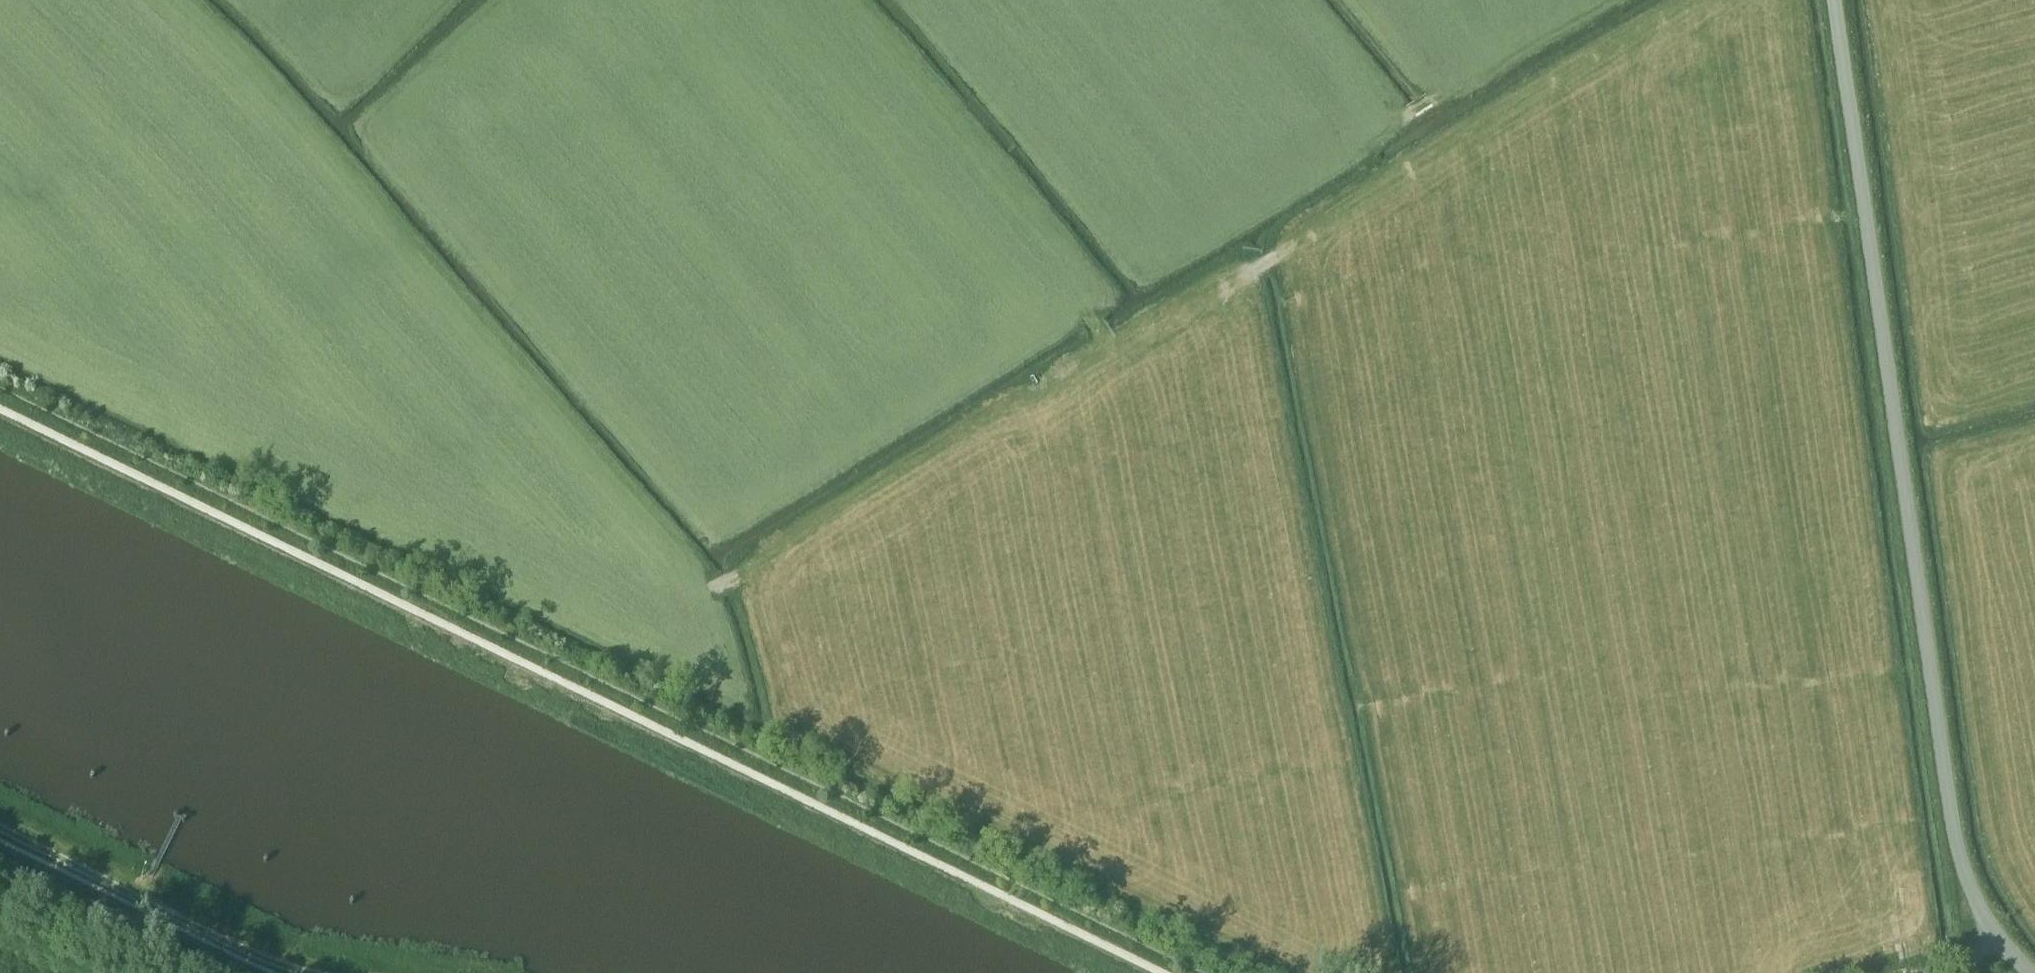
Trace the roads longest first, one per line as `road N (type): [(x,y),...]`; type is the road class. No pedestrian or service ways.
road 1 (unclassified): [(2032,972),(1992,925),(1963,862),(1835,0)]
road 2 (track): [(0,829),(305,972)]

